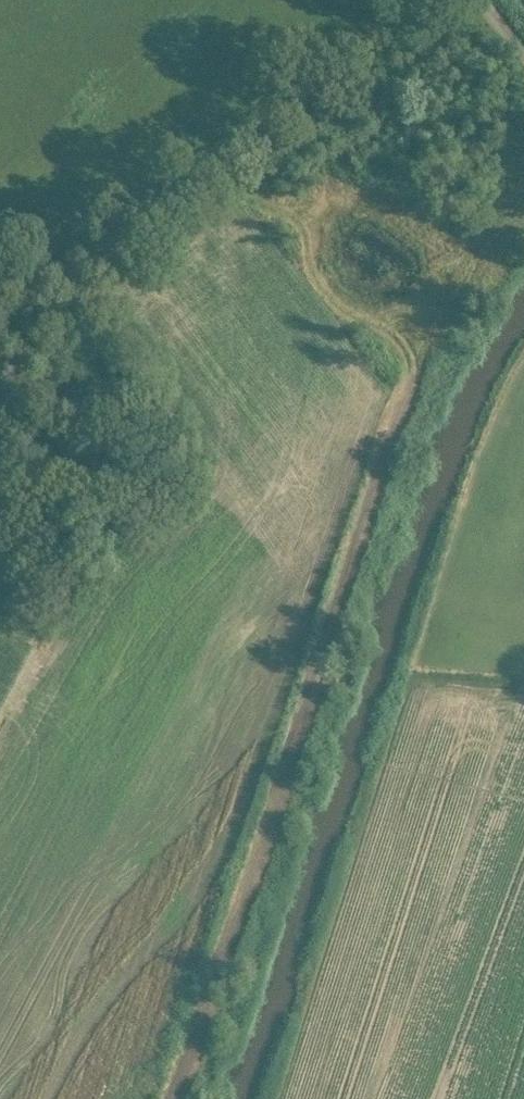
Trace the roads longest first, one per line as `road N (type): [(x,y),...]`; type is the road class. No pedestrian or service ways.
road 1 (track): [(0,496),(78,456),(89,426),(85,308),(111,255),(410,0)]

